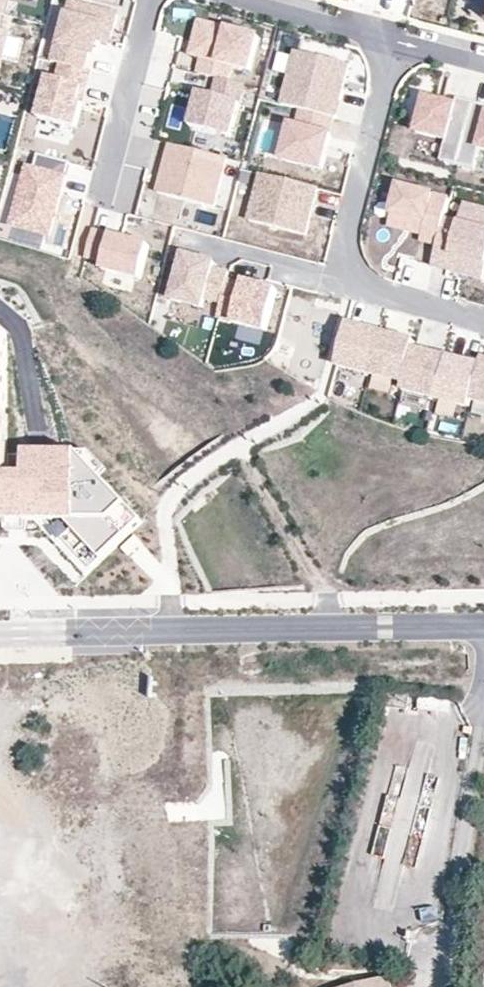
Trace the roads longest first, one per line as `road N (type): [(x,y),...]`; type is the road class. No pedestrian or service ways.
road 1 (tertiary): [(483,631),(0,637)]
road 2 (residential): [(399,43),(344,247),(351,283),(483,322)]
road 3 (residential): [(153,0),(105,183)]
road 4 (residential): [(246,0),(399,43)]

